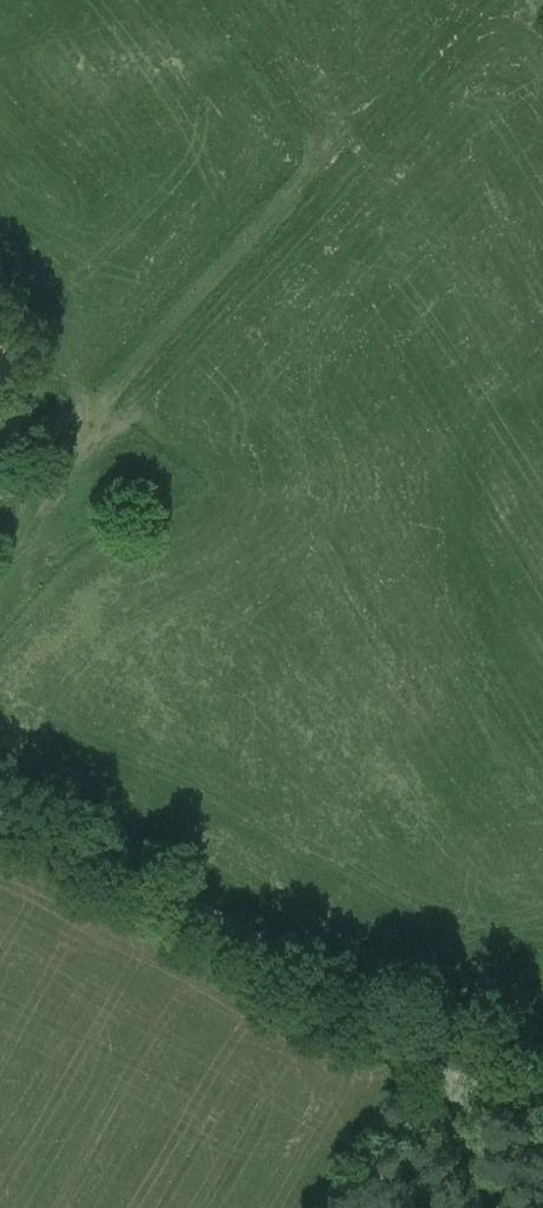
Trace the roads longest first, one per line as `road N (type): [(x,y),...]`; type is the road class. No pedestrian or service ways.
road 1 (unclassified): [(511,1207),(470,1099),(414,1035),(160,882),(0,814)]

